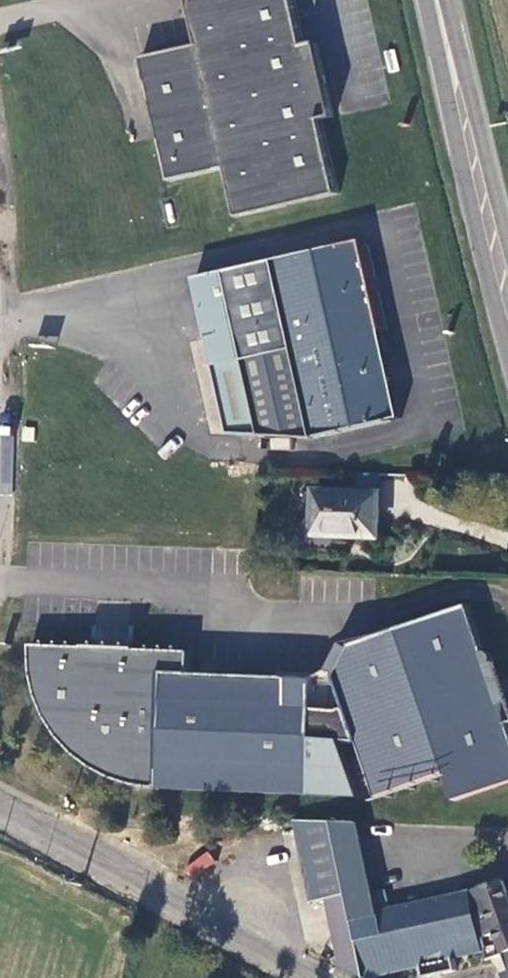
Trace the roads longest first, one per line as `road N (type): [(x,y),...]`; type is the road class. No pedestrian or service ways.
road 1 (unclassified): [(311,977),(0,807)]
road 2 (secondary): [(438,0),(507,302)]

